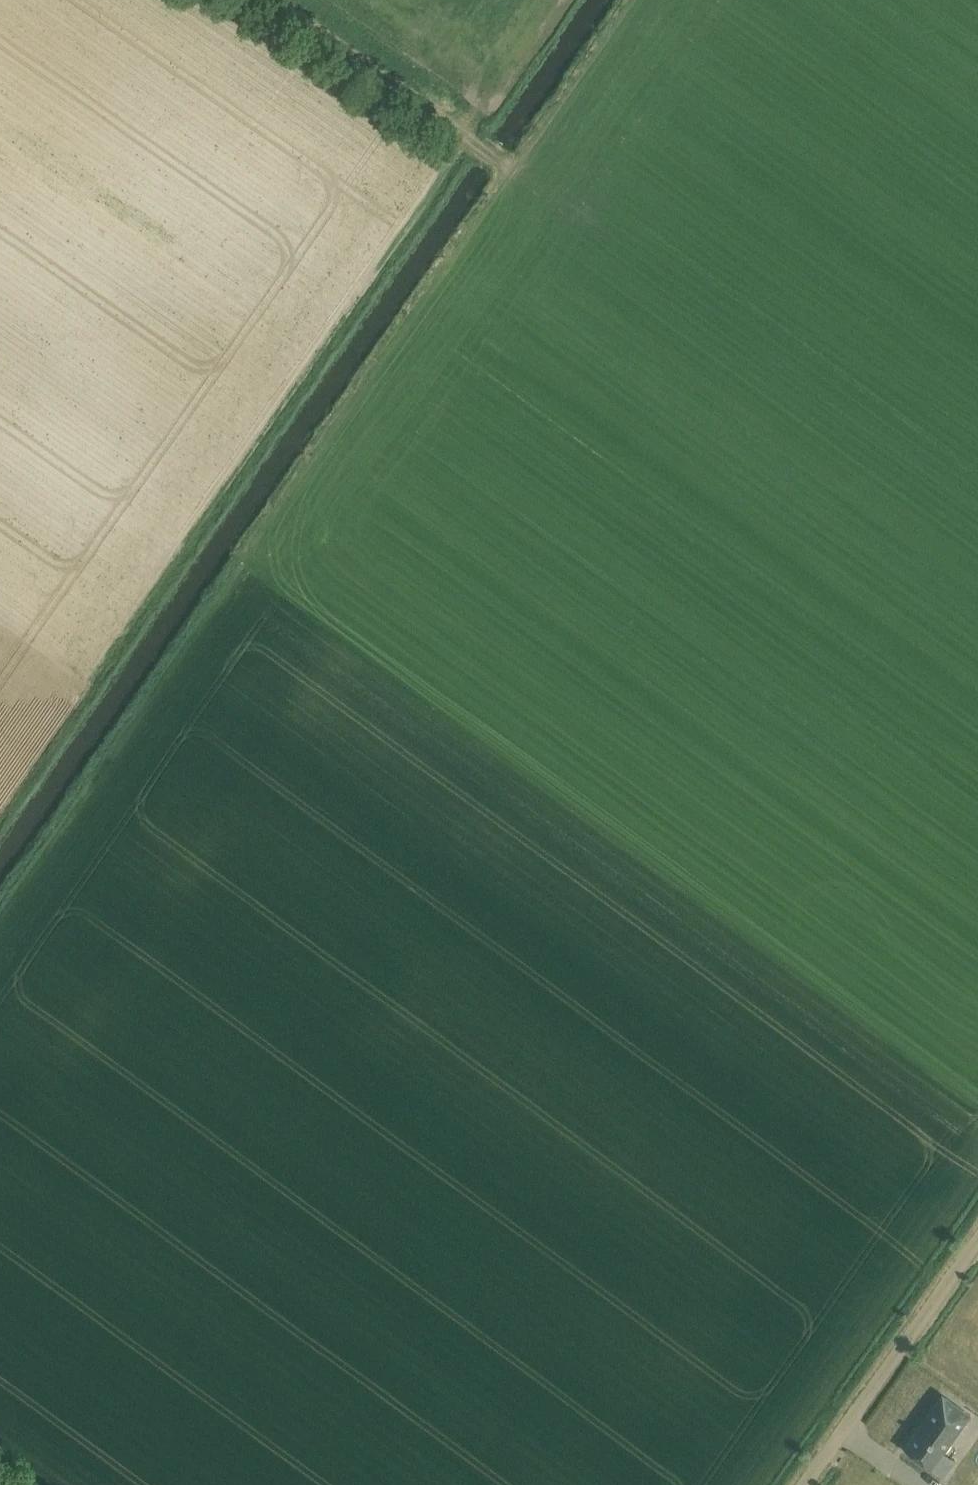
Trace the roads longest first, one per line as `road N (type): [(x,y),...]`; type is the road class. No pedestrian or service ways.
road 1 (unclassified): [(794,1484),(977,1229)]
road 2 (unclassified): [(470,121),(298,0)]

